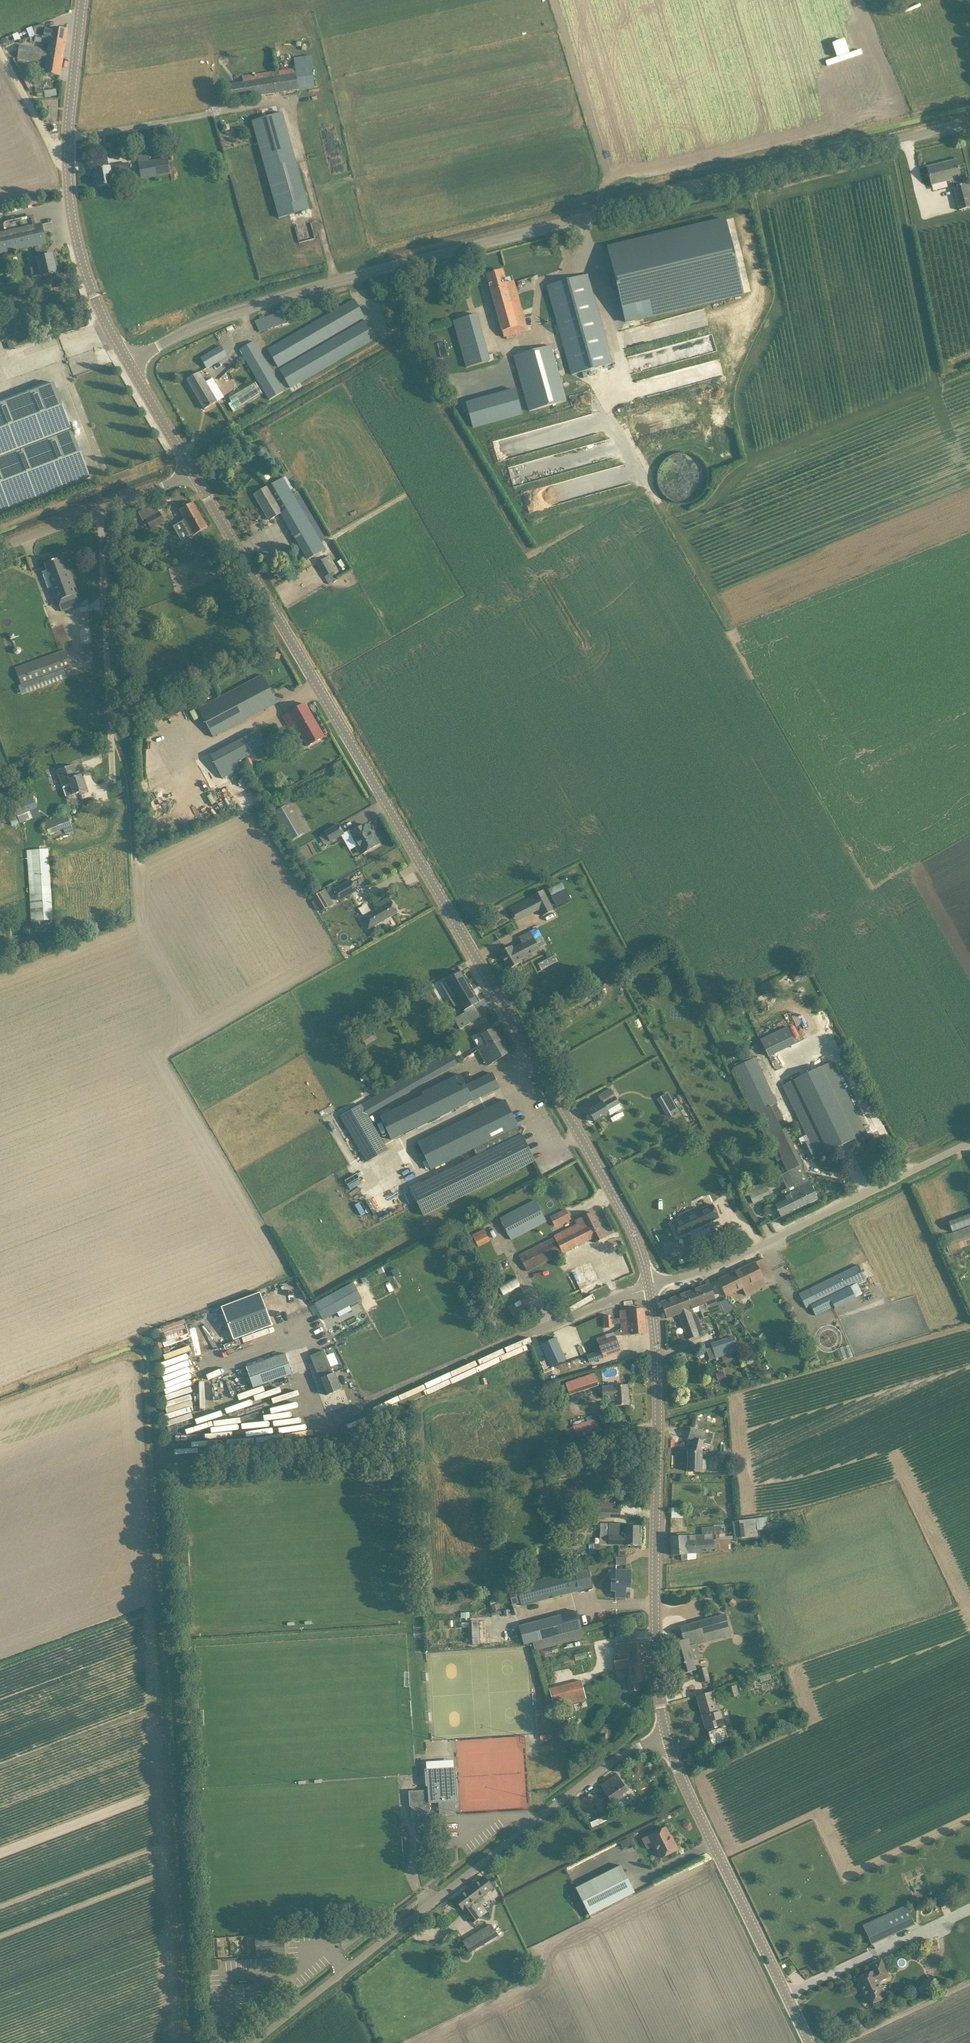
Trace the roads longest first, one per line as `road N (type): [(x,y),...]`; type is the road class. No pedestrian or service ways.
road 1 (tertiary): [(649,1284),(631,1226),(192,470)]
road 2 (unclassified): [(130,363),(222,315),(340,279),(969,122)]
road 3 (unclassified): [(255,2042),(612,1760),(665,1733)]
road 4 (tertiary): [(665,1733),(660,1328),(649,1284)]
road 5 (unclassified): [(649,1284),(707,1270),(969,1142)]
road 6 (tertiary): [(810,2042),(665,1733)]
road 7 (unclassified): [(649,1284),(371,1403)]
road 8 (track): [(101,510),(112,786)]
road 9 (tertiary): [(130,363),(94,293),(68,165)]
road 10 (unclassified): [(0,547),(192,470)]
road 11 (tertiary): [(68,165),(84,0)]
road 12 (residential): [(68,165),(0,53)]
road 13 (tertiary): [(192,470),(130,363)]

